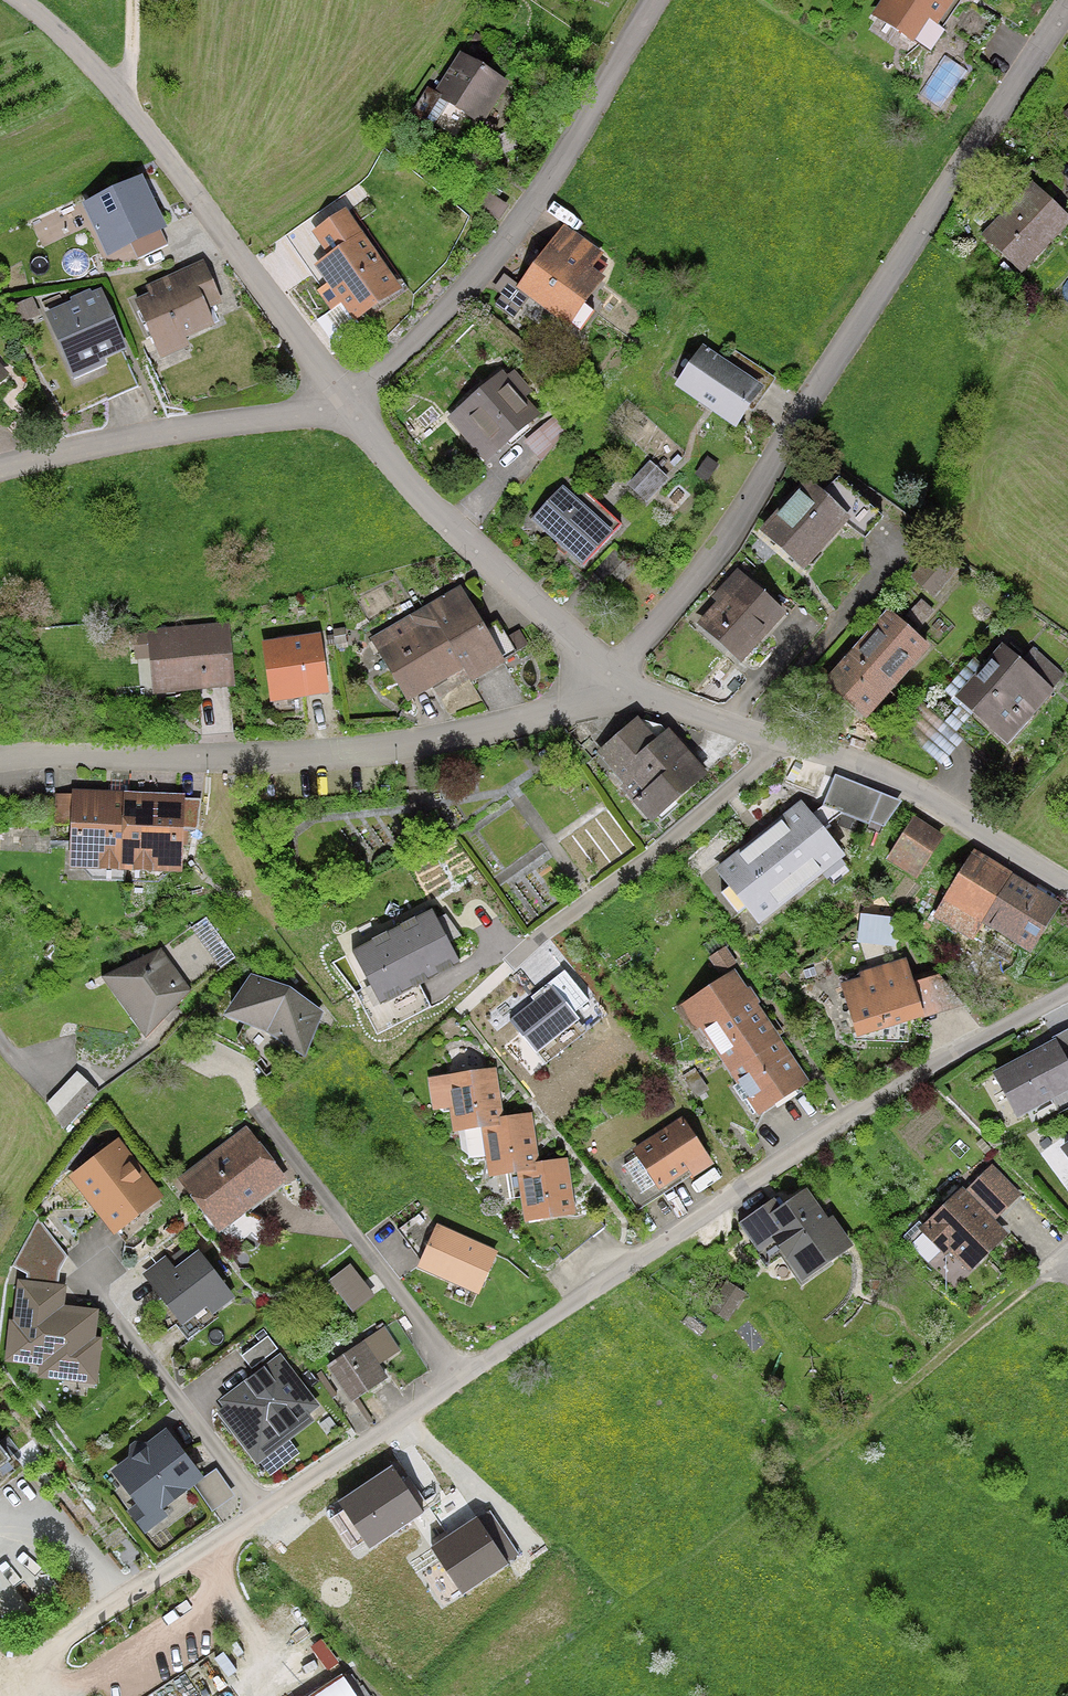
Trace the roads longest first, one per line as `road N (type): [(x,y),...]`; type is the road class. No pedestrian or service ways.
road 1 (residential): [(1067,12),(678,611),(617,674)]
road 2 (residential): [(1067,994),(816,1143),(462,1378)]
road 3 (residential): [(0,770),(302,762),(483,736),(575,707),(617,674)]
road 4 (residential): [(346,405),(431,340),(524,224),(656,0)]
road 5 (residential): [(458,1015),(542,936),(744,778),(778,740)]
road 6 (residential): [(346,405),(438,512),(545,618),(617,674)]
road 7 (residential): [(0,469),(346,405)]
road 8 (residential): [(258,1111),(462,1378)]
road 9 (track): [(1067,1262),(803,1467)]
road 10 (residential): [(778,740),(857,766),(1067,882)]
road 11 (residential): [(163,152),(346,405)]
road 12 (residential): [(263,1511),(8,1685)]
road 13 (residential): [(263,1511),(85,1283)]
road 14 (residential): [(462,1378),(263,1511)]
road 15 (residential): [(617,674),(778,740)]

